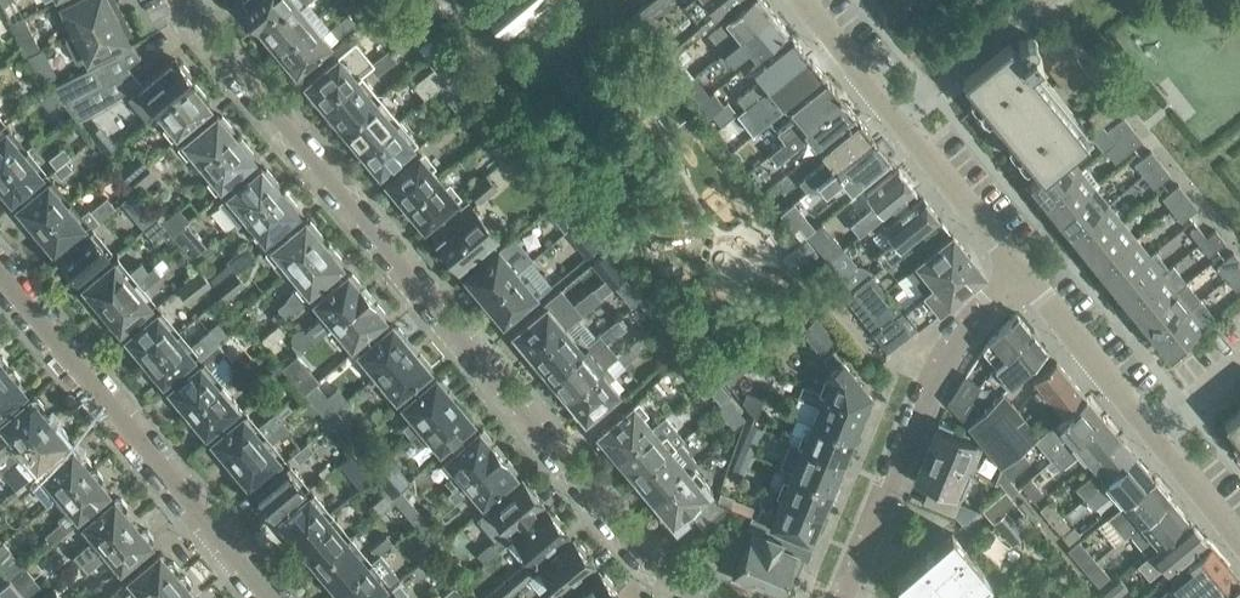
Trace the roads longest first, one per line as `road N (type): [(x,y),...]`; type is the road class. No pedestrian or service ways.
road 1 (residential): [(702,597),(643,554),(189,0)]
road 2 (residential): [(262,597),(0,277)]
road 3 (residential): [(843,597),(942,371),(978,312),(1021,272)]
road 4 (residential): [(801,0),(1021,272)]
road 5 (residential): [(1021,272),(1239,534)]

